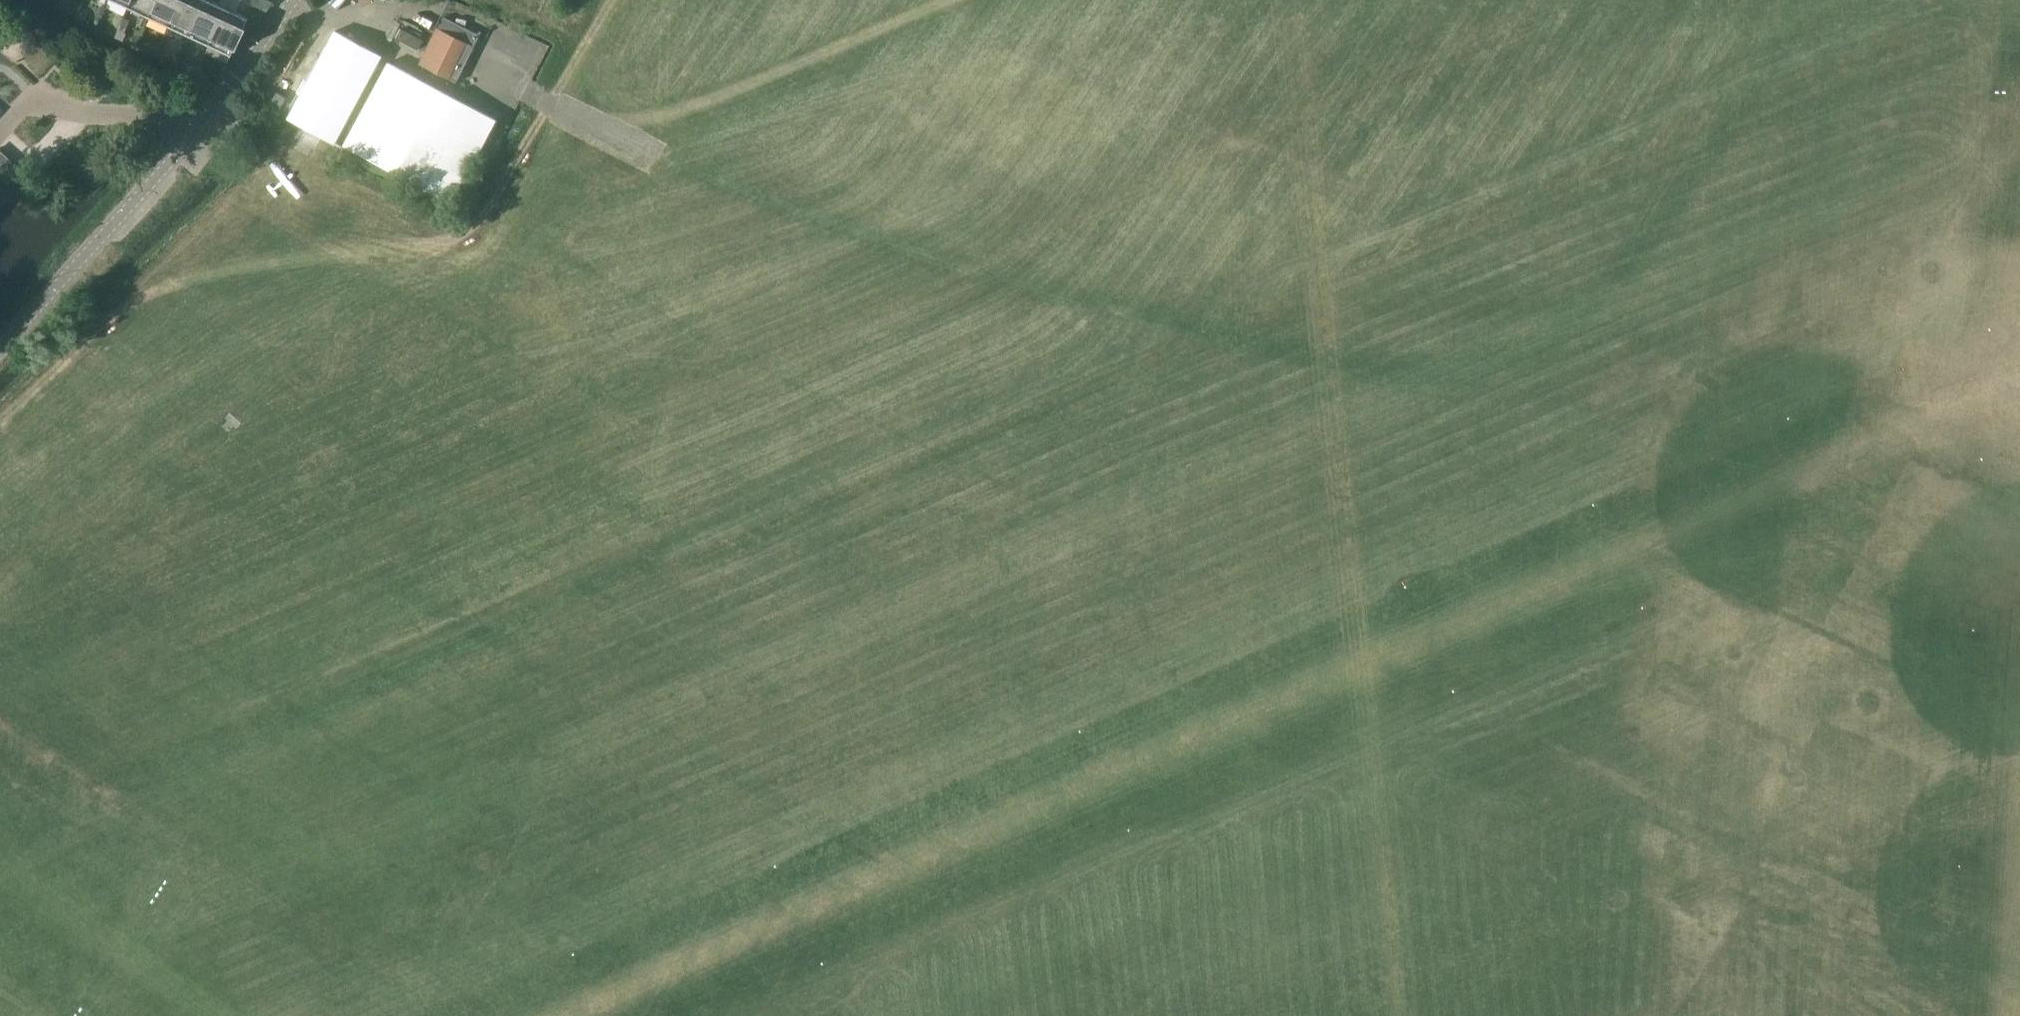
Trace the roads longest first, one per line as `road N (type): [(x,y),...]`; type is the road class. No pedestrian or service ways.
road 1 (track): [(610,0),(471,225),(412,246),(284,255),(154,287),(0,417)]
road 2 (unclassified): [(0,345),(189,141),(291,0)]

